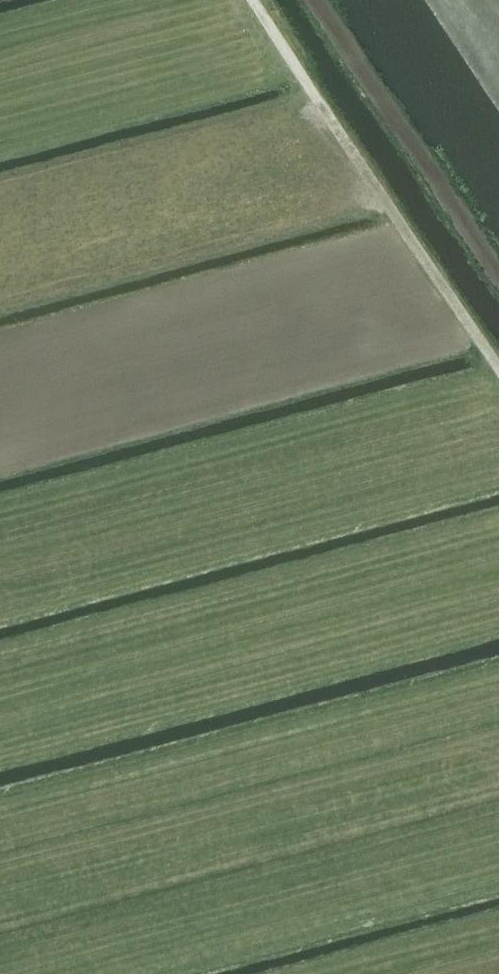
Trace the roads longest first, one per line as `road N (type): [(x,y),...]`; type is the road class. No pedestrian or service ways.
road 1 (track): [(257,0),(498,369)]

